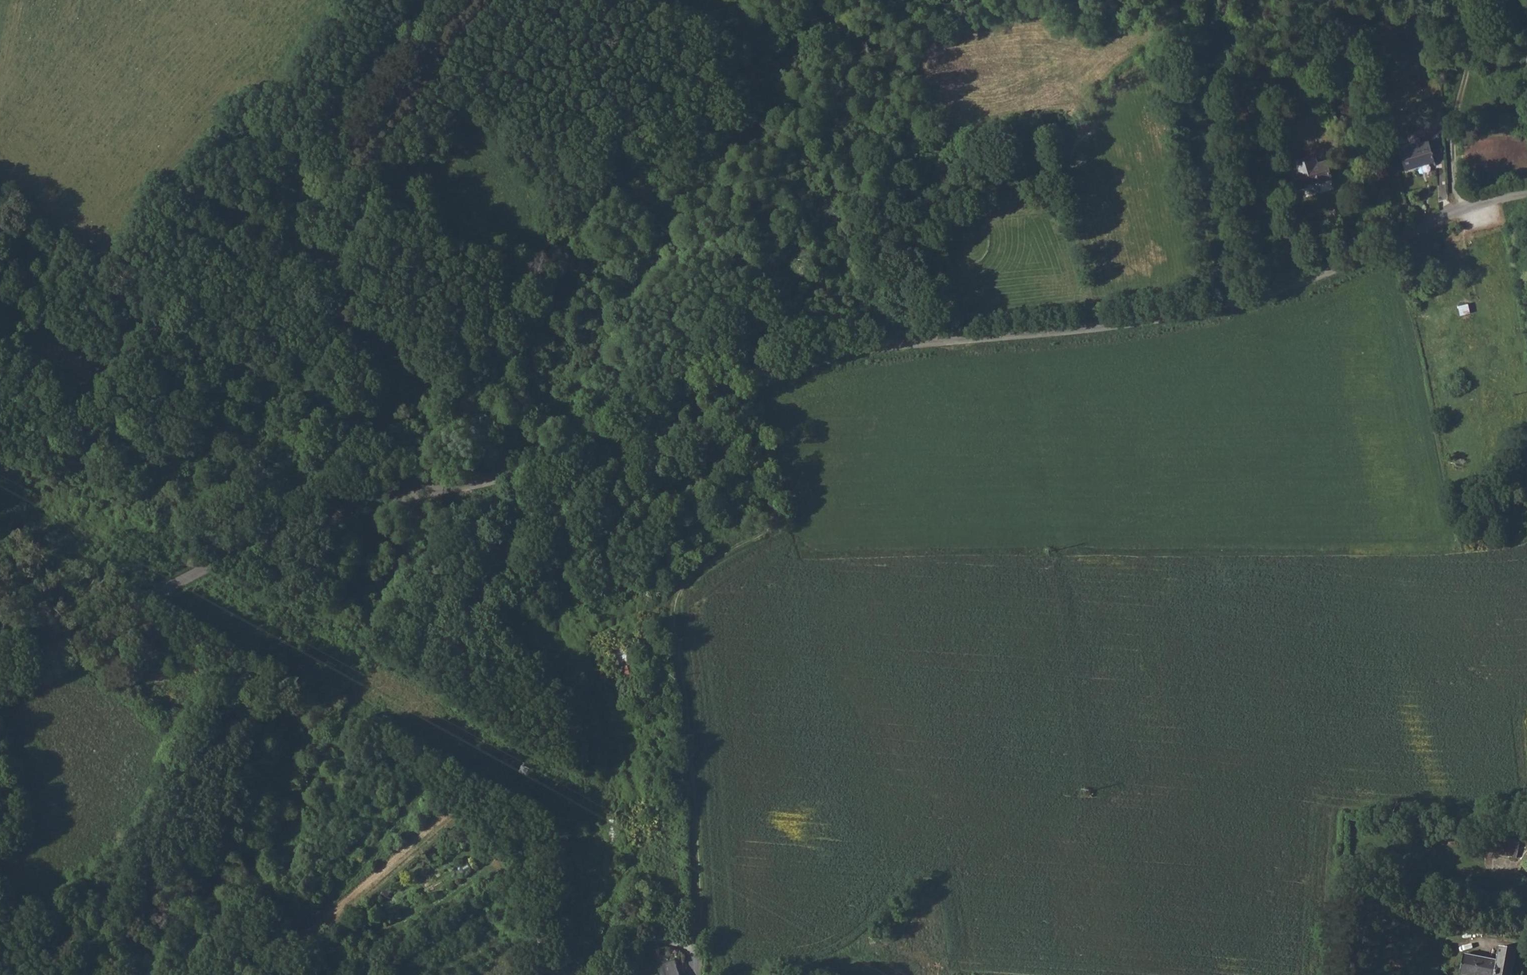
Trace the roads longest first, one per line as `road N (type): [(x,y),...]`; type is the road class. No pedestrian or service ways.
road 1 (tertiary): [(1468,207),(1335,272),(1172,317),(865,347),(756,370),(529,473),(355,498),(298,516),(0,670)]
road 2 (track): [(0,185),(161,317),(192,355),(316,425),(400,451),(437,489)]

